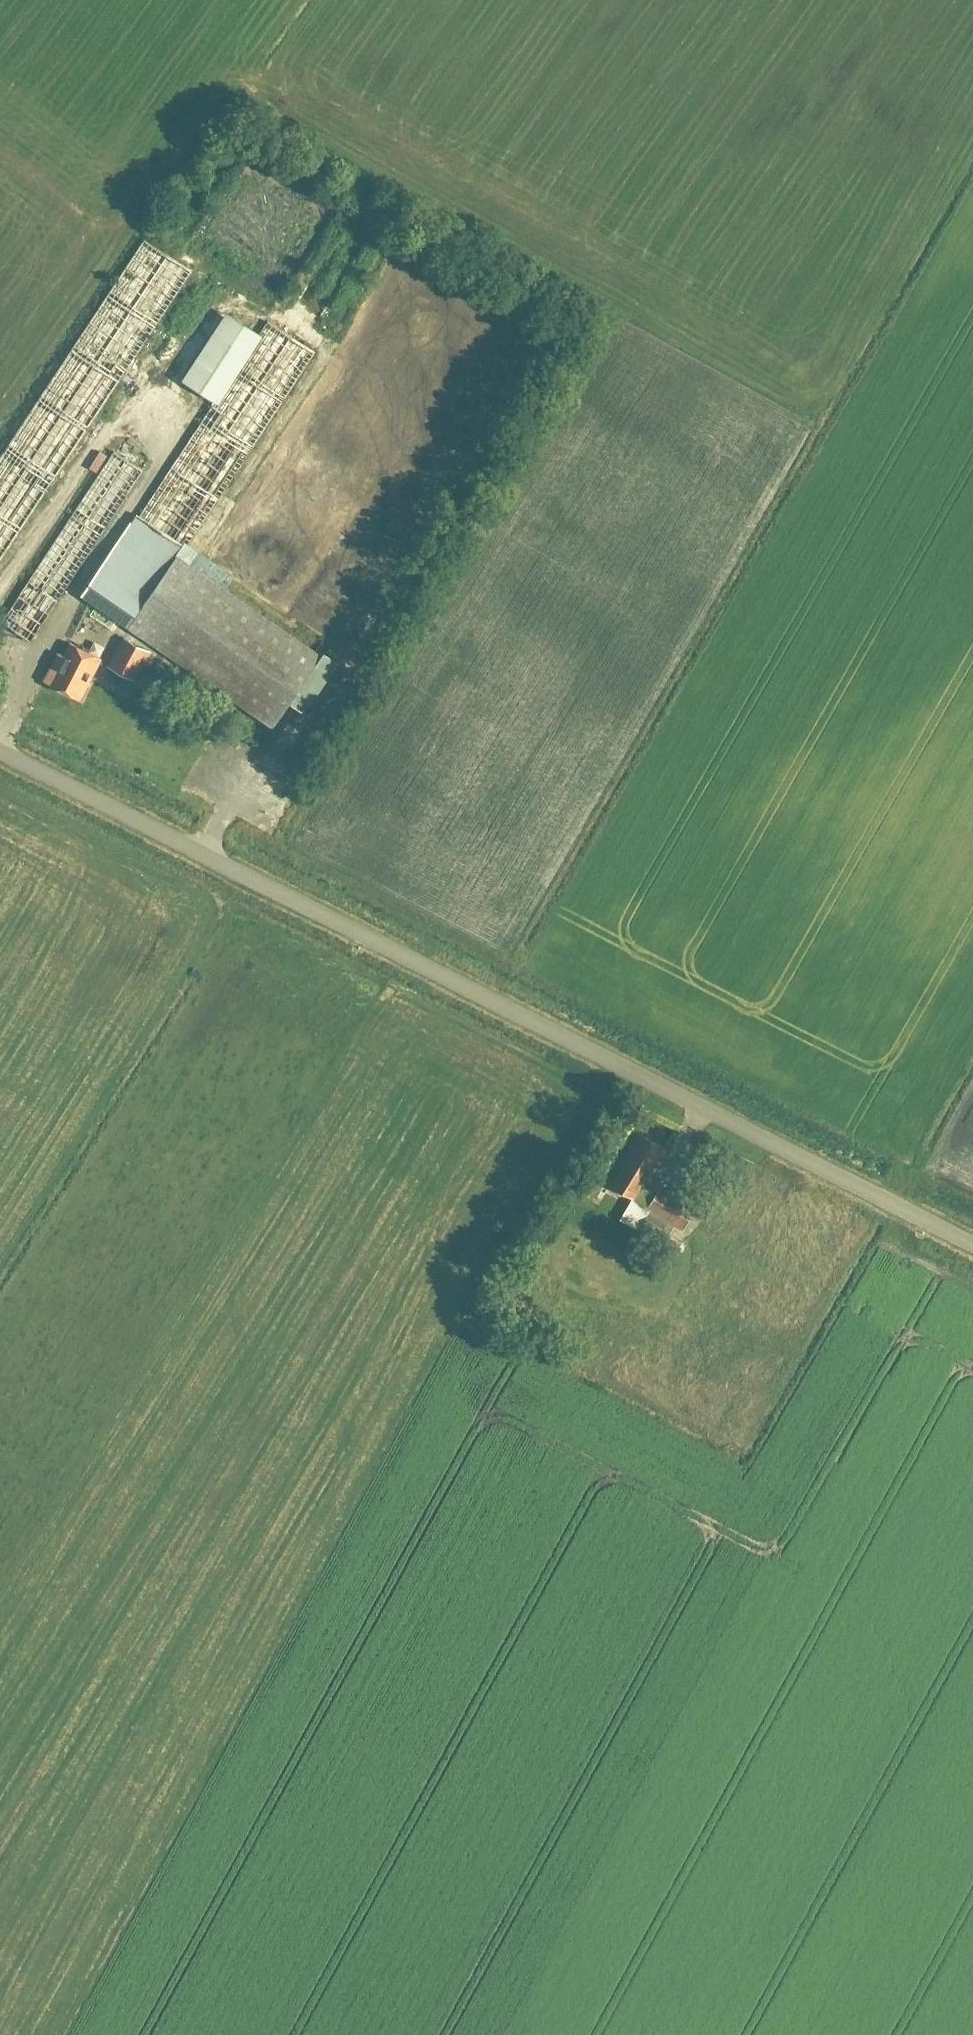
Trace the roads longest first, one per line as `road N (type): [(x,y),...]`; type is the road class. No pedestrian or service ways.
road 1 (unclassified): [(972,1227),(0,740)]

